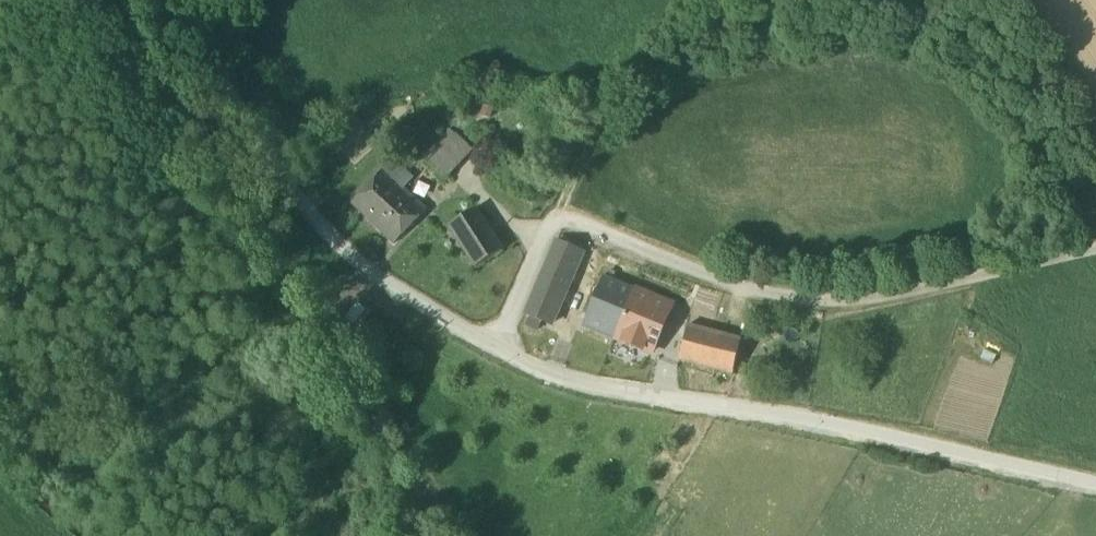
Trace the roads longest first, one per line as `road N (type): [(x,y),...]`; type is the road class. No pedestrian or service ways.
road 1 (unclassified): [(183,0),(247,133),(299,202),(366,273),(491,348),(596,388),(811,421),(1095,484)]
road 2 (track): [(1095,247),(888,299),(819,302),(700,277),(553,220),(491,348)]

